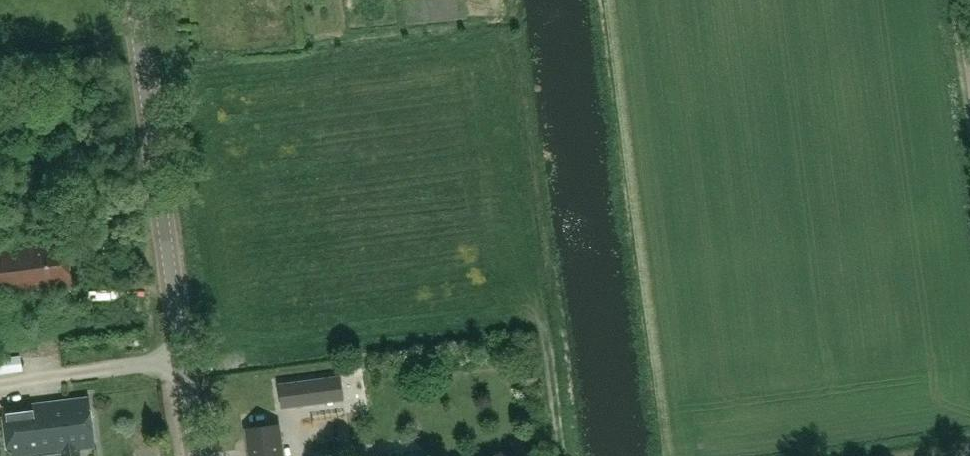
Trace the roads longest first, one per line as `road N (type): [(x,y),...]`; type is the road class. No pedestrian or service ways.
road 1 (tertiary): [(197,455),(134,0)]

